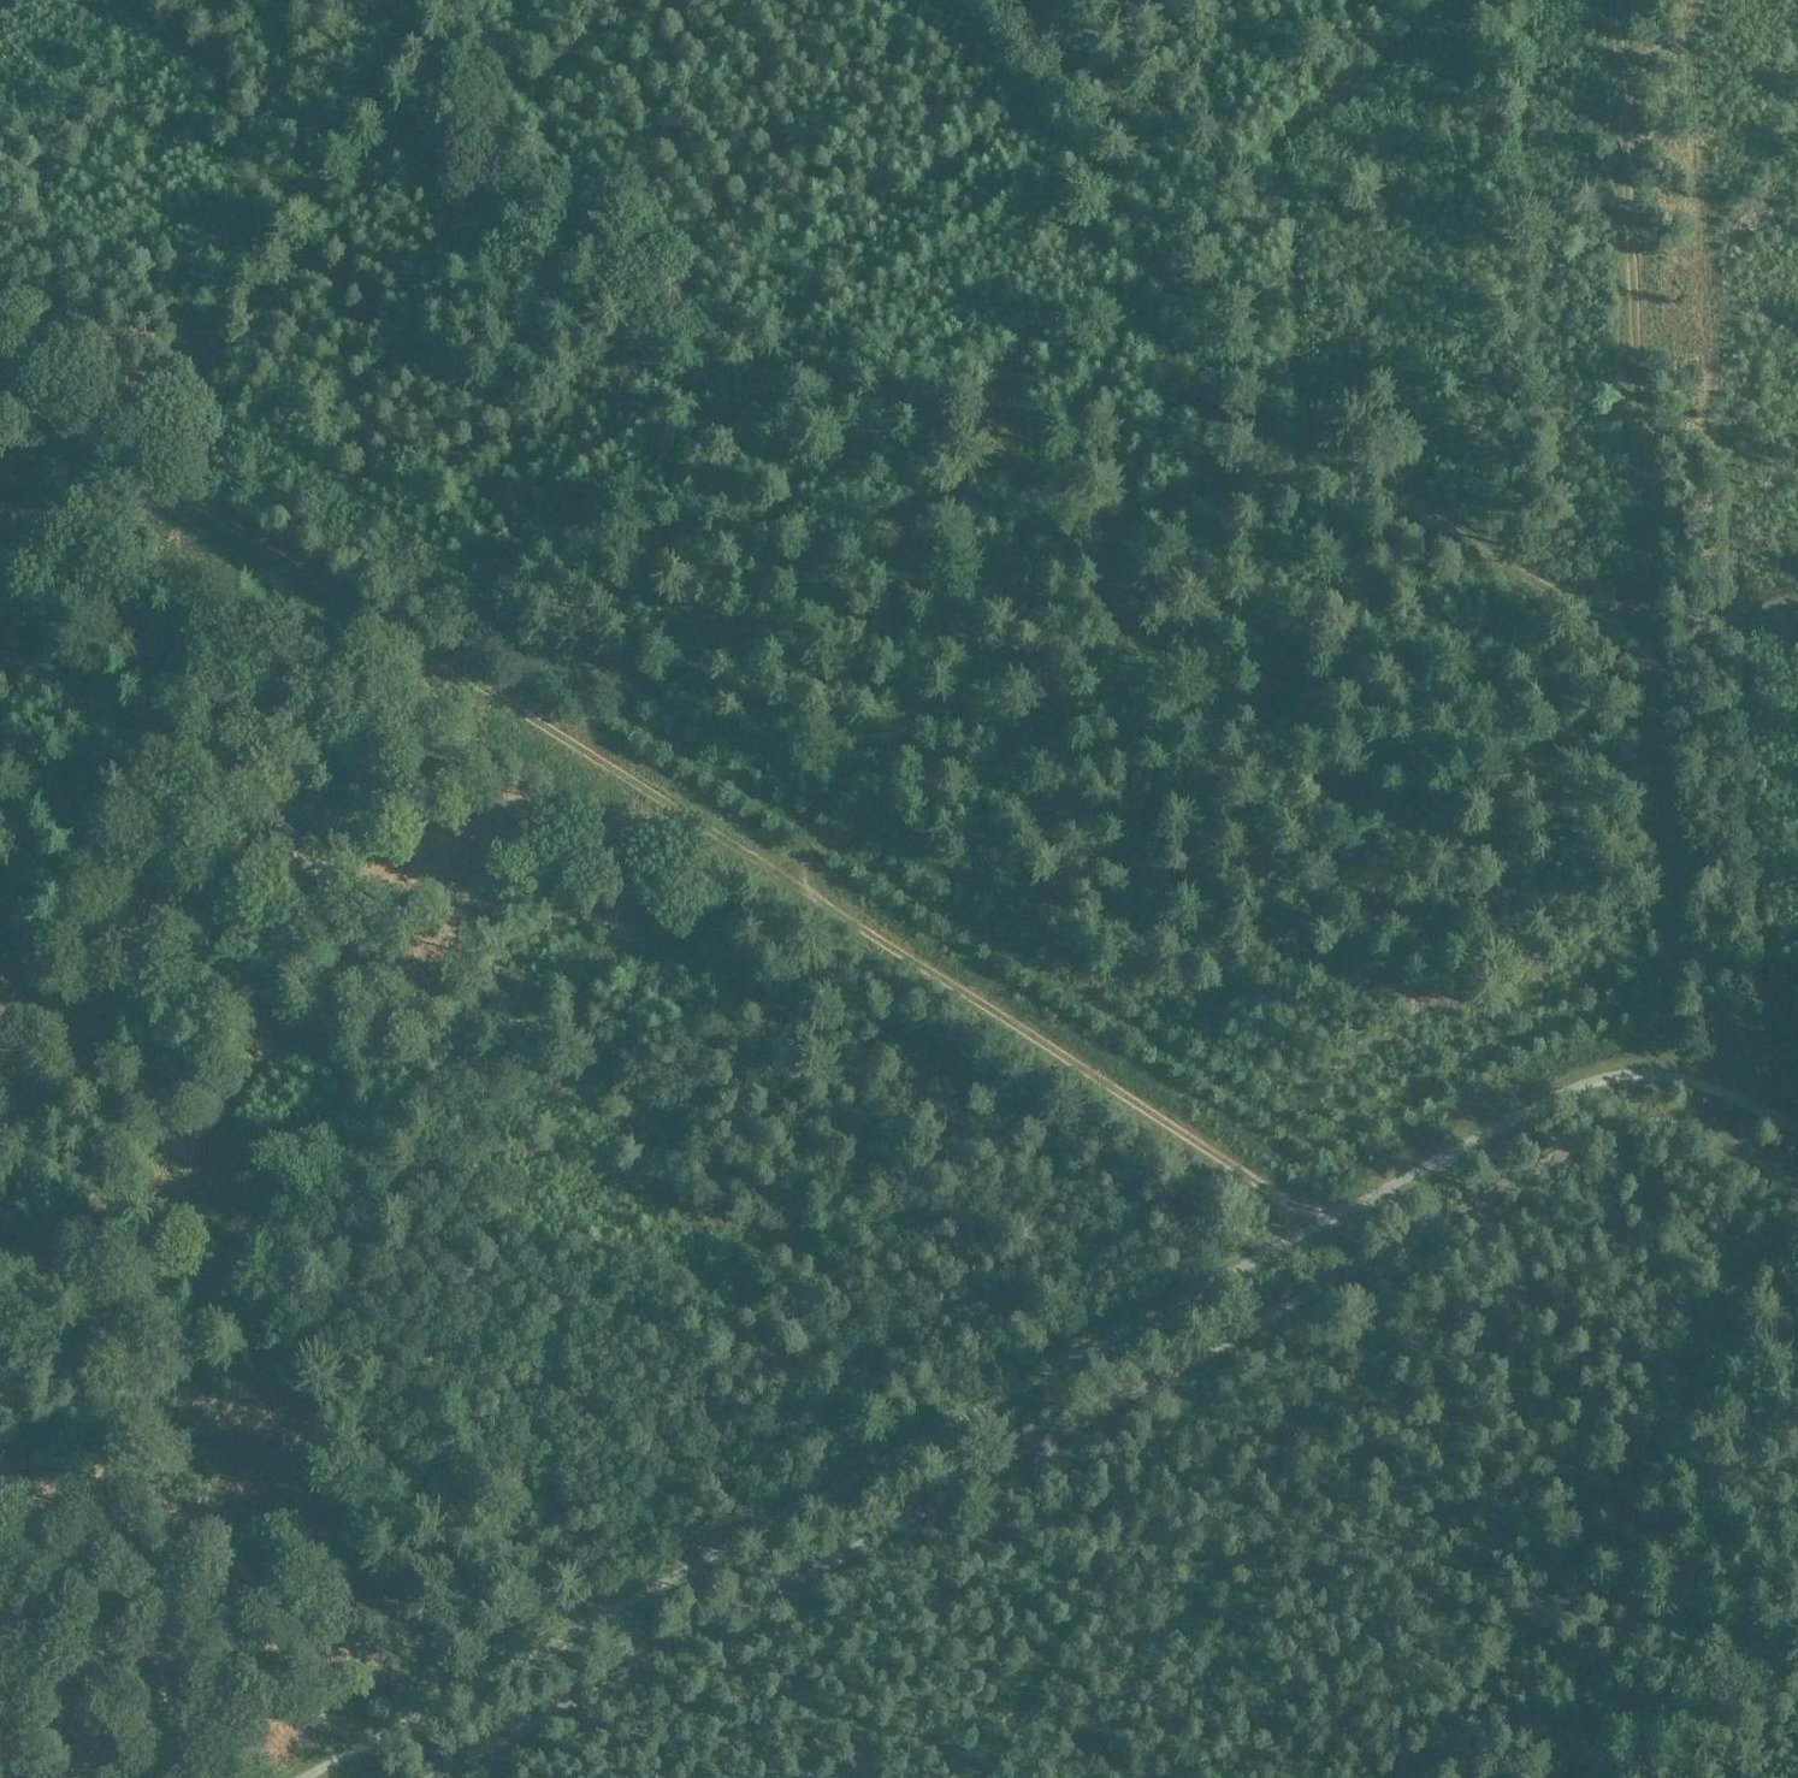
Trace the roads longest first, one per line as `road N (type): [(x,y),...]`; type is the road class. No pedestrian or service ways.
road 1 (track): [(1319,1224),(0,379)]
road 2 (track): [(439,1777),(1635,1123),(1705,1129),(1797,1175)]
road 3 (track): [(786,881),(872,799),(920,693),(987,615),(1128,527),(1232,483),(1296,468),(1379,479),(1546,583),(1651,621),(1797,609)]
road 4 (track): [(1615,0),(1651,621)]

